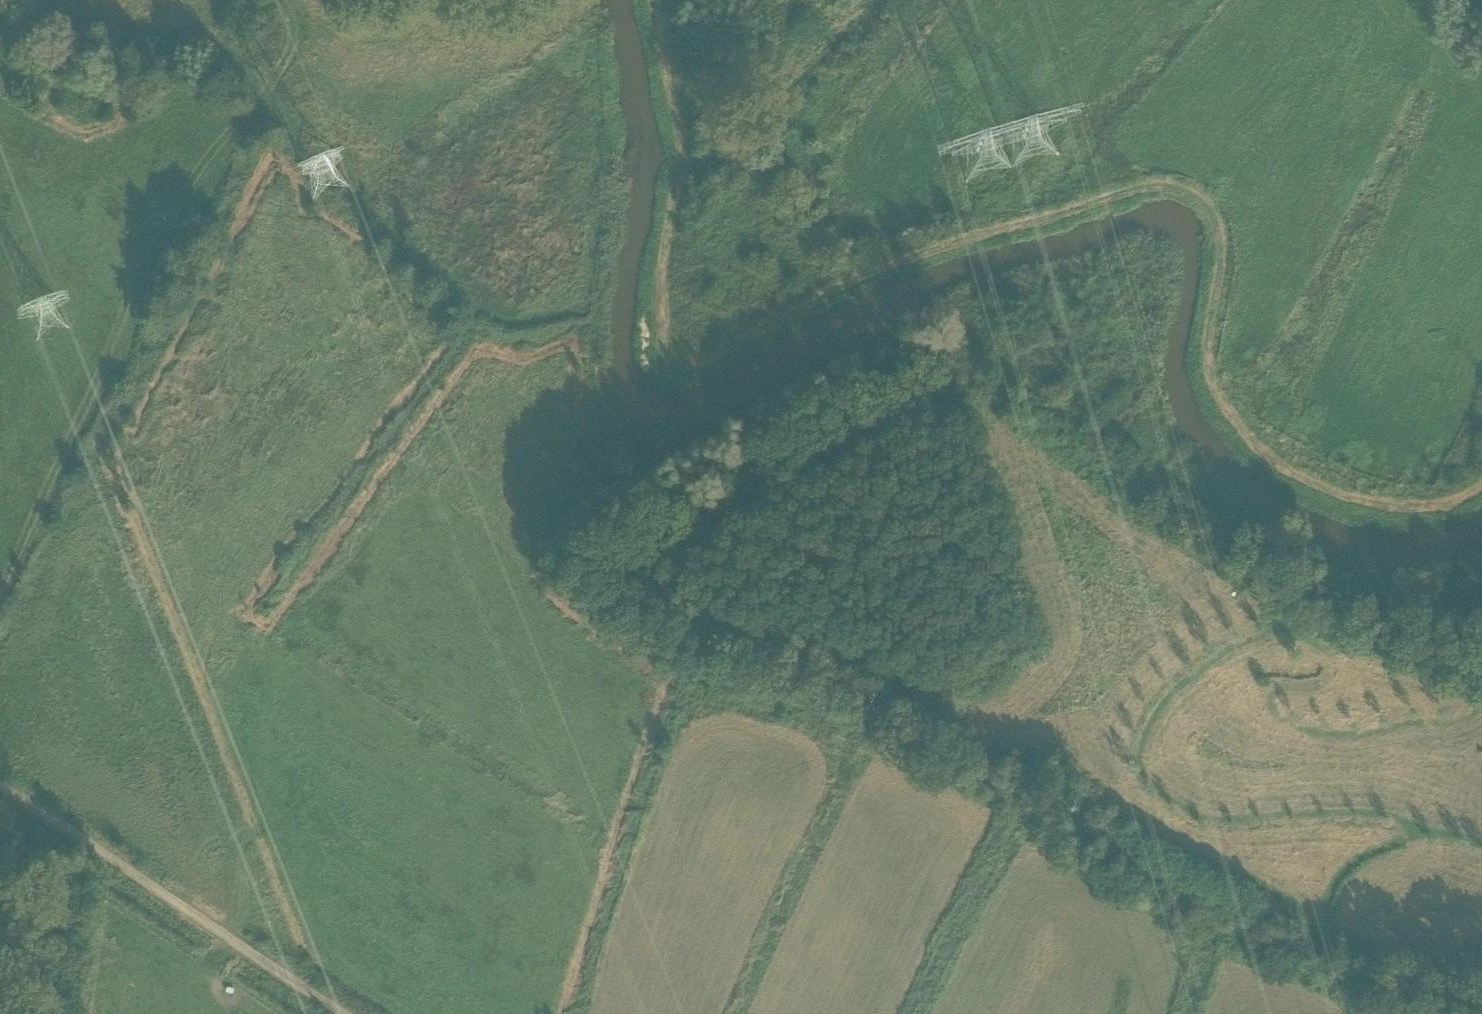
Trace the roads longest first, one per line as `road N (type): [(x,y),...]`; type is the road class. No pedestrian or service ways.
road 1 (track): [(0,786),(345,1013)]

